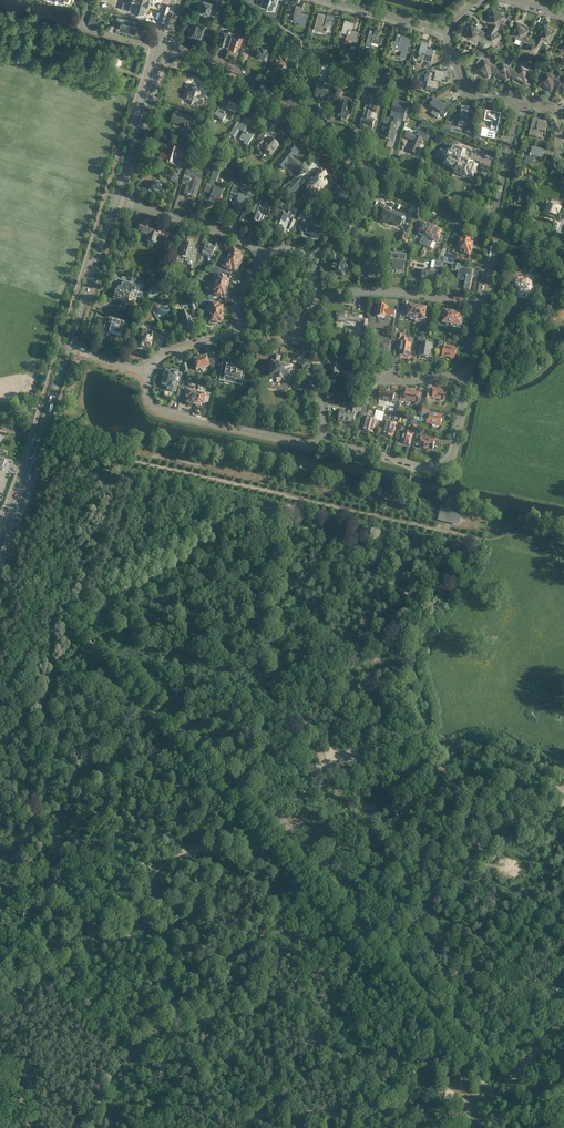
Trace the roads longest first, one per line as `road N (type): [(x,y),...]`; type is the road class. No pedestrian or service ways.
road 1 (secondary): [(384,171),(364,167),(234,67),(175,50)]
road 2 (residential): [(323,444),(157,407),(148,400),(146,371)]
road 3 (primary): [(10,524),(69,346)]
road 4 (residential): [(481,306),(405,293),(317,297)]
road 5 (residential): [(115,200),(250,244),(264,256)]
road 6 (track): [(0,39),(151,80)]
road 7 (primary): [(69,346),(115,200)]
road 8 (primary): [(115,200),(151,80)]
road 9 (unclassified): [(442,33),(324,0)]
road 10 (residential): [(442,465),(413,466),(323,444)]
road 11 (secondary): [(496,217),(384,171)]

